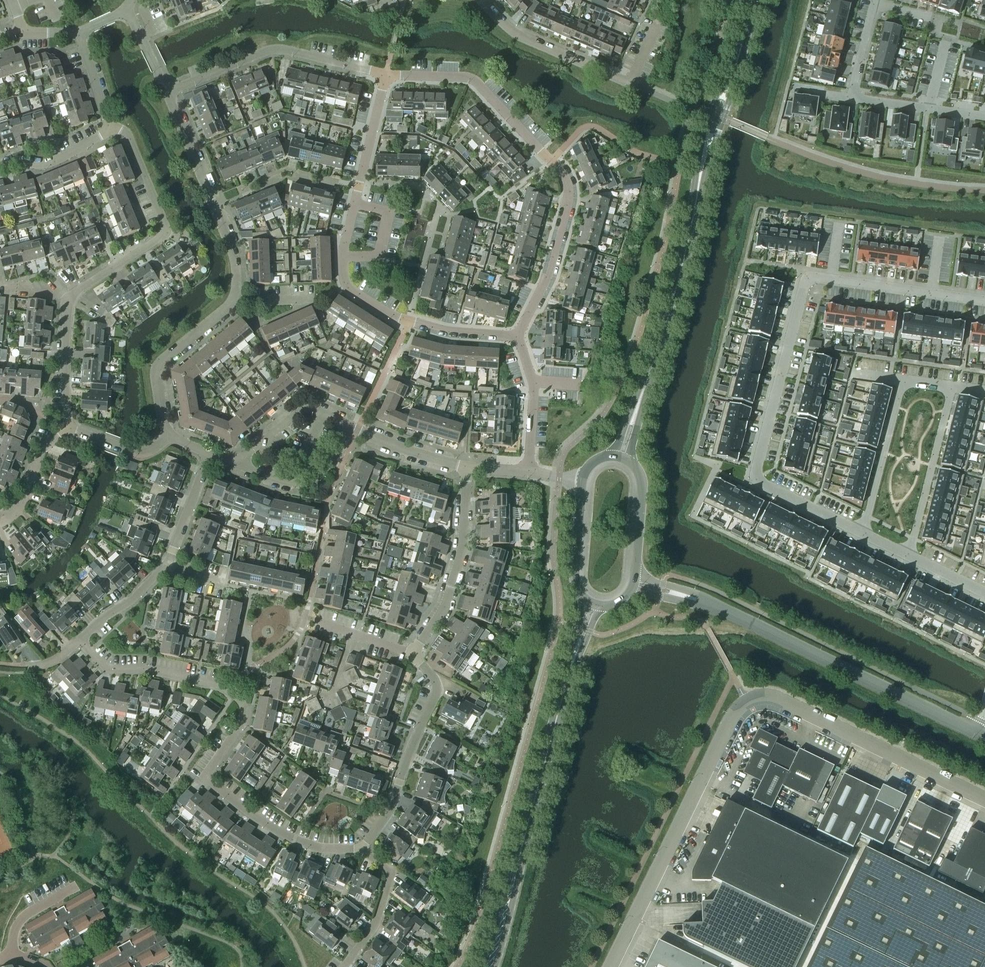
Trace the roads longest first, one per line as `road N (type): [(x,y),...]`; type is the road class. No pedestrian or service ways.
road 1 (unclassified): [(612,966),(746,701),(777,699),(984,799)]
road 2 (residential): [(984,300),(820,279),(804,285),(757,479),(859,533)]
road 3 (residential): [(361,849),(294,841),(203,778),(241,726),(242,706),(230,692),(148,671),(105,669),(80,641)]
road 4 (tertiary): [(172,438),(162,419),(158,366),(235,306),(241,289),(235,246),(167,94)]
road 5 (residential): [(517,336),(409,321),(345,286),(354,205),(387,75)]
road 6 (residential): [(517,336),(550,274),(569,198),(564,180),(479,84),(387,75)]
road 7 (residential): [(906,555),(950,388),(904,382),(859,533)]
road 8 (residential): [(68,429),(65,299),(163,232),(127,137),(110,128)]
road 9 (unclassified): [(685,597),(978,735)]
road 10 (secondary): [(640,401),(706,151)]
road 11 (residential): [(387,75),(275,49),(167,94)]
road 12 (residential): [(361,849),(388,814),(437,687),(414,658)]
road 13 (residential): [(414,658),(444,605),(463,542),(466,468)]
road 14 (secondary): [(572,667),(523,842)]
road 15 (residential): [(632,85),(516,35),(482,0)]
road 16 (tertiary): [(234,465),(314,485),(341,441),(359,432)]
road 17 (tertiary): [(359,432),(307,408),(234,465)]
road 18 (residential): [(344,966),(375,926),(390,874),(361,849)]
road 19 (residential): [(527,469),(532,383),(517,336)]
road 20 (residential): [(850,98),(984,117)]
road 21 (secondary): [(523,842),(482,966)]
road 22 (secondary): [(495,966),(523,842)]
road 23 (residential): [(0,523),(18,510),(44,447),(68,429)]
road 24 (residential): [(0,164),(44,166),(110,128)]
road 25 (secondary): [(636,577),(643,482),(630,461)]

